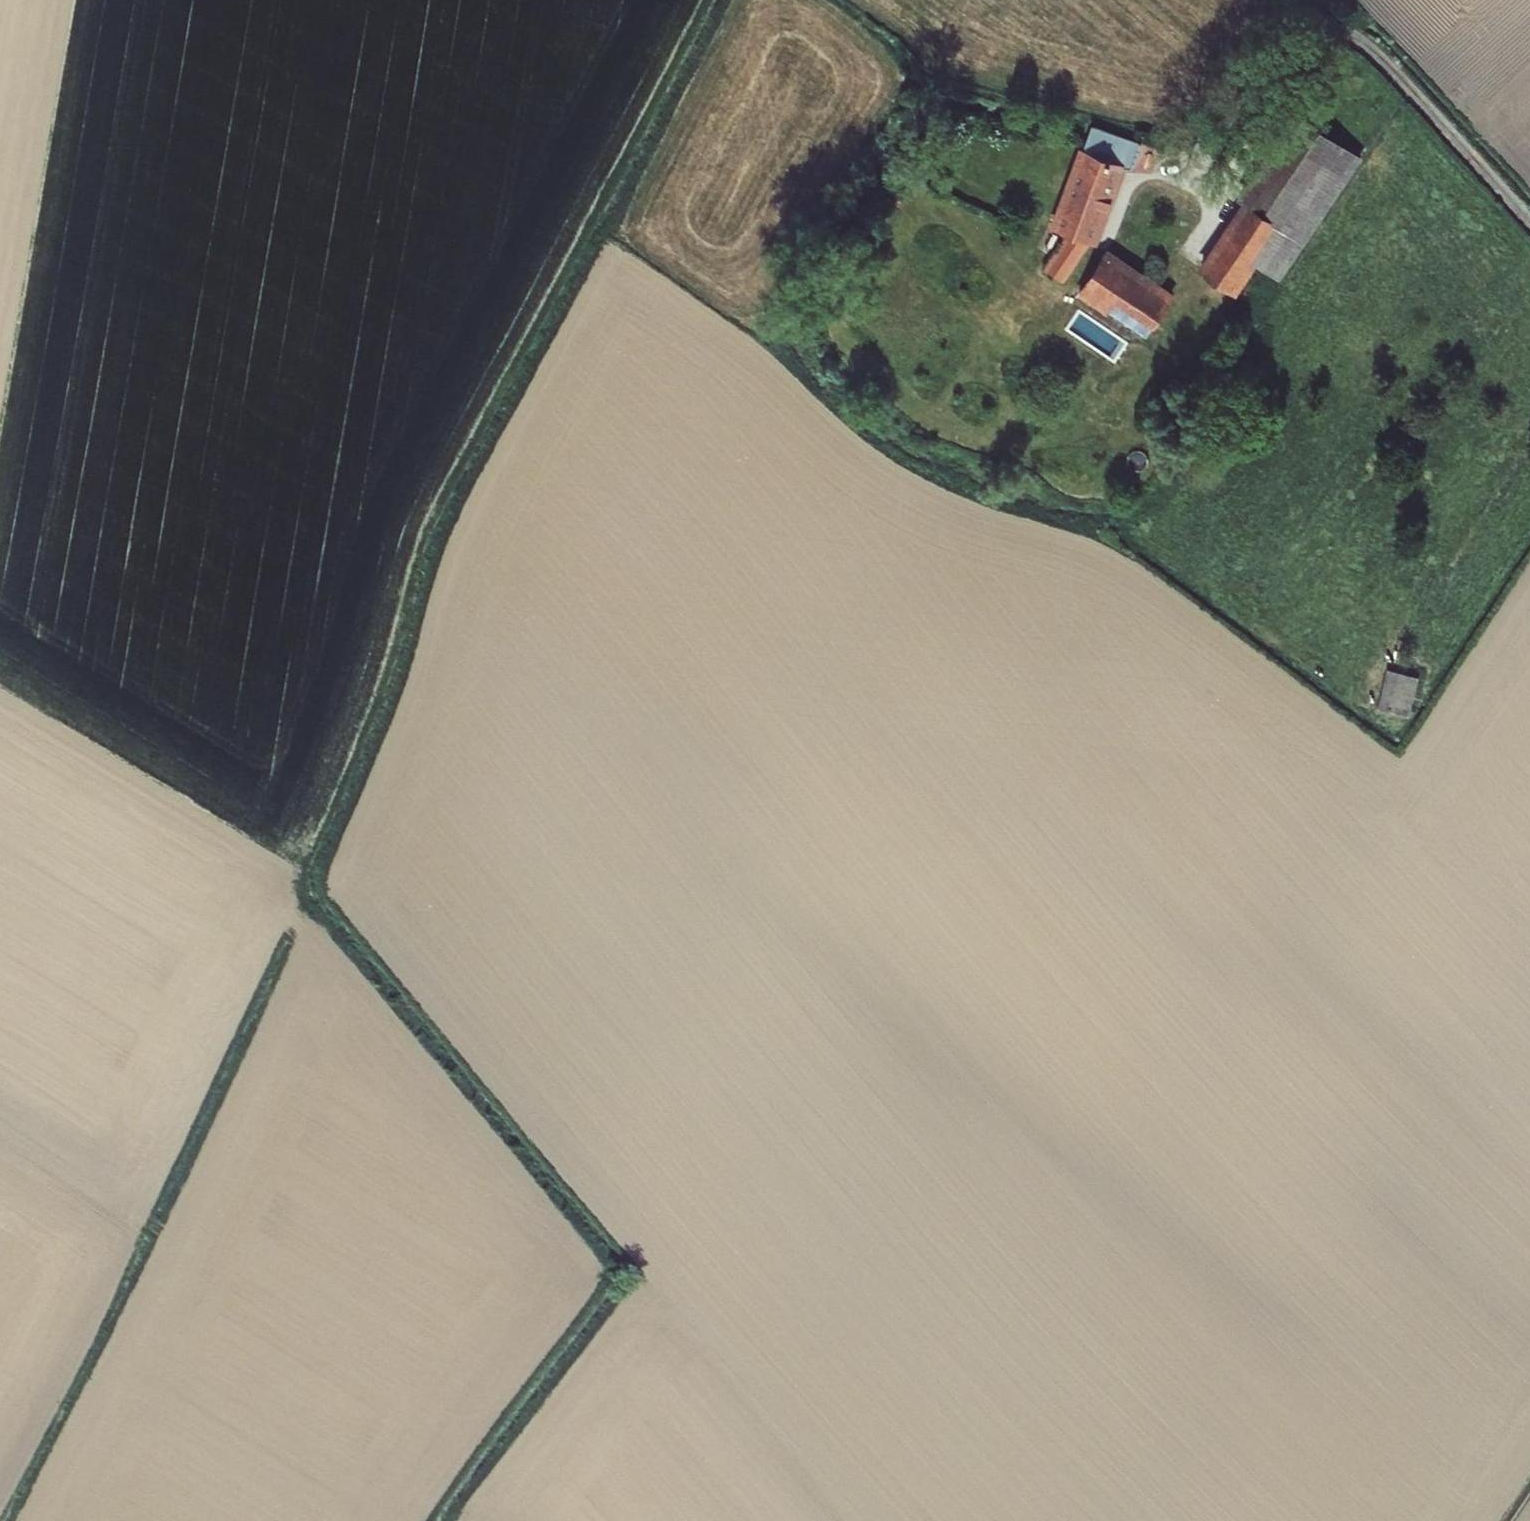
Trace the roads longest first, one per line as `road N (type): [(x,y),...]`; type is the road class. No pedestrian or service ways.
road 1 (unclassified): [(1332,21),(1393,70),(1529,221)]

